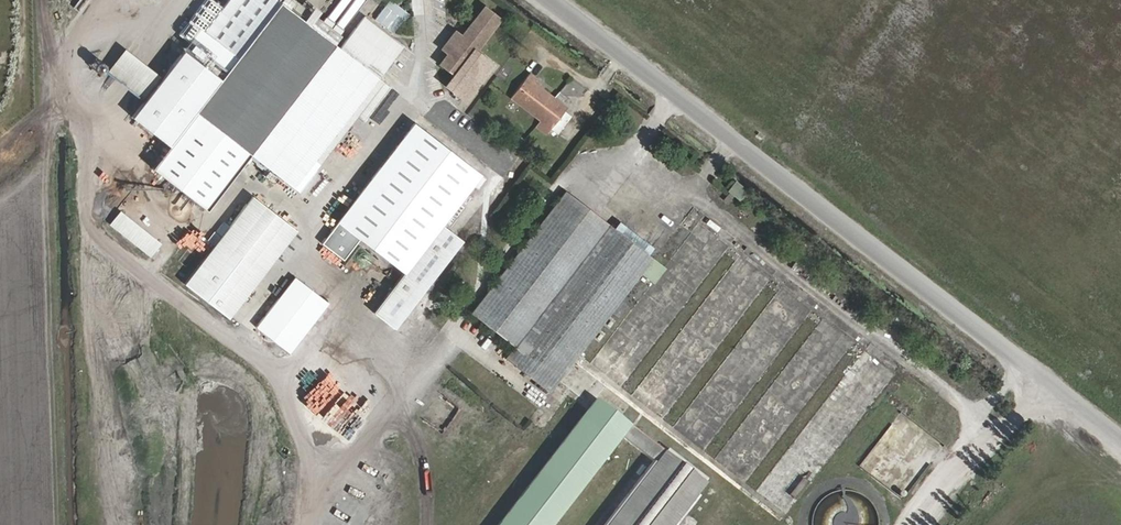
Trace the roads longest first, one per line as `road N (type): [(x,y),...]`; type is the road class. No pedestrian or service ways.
road 1 (unclassified): [(1120,436),(558,0)]
road 2 (track): [(906,524),(967,439),(971,408),(628,154),(676,90)]
road 3 (track): [(94,239),(282,380),(314,477),(302,524)]
road 4 (track): [(314,477),(405,400),(423,374),(418,355)]

